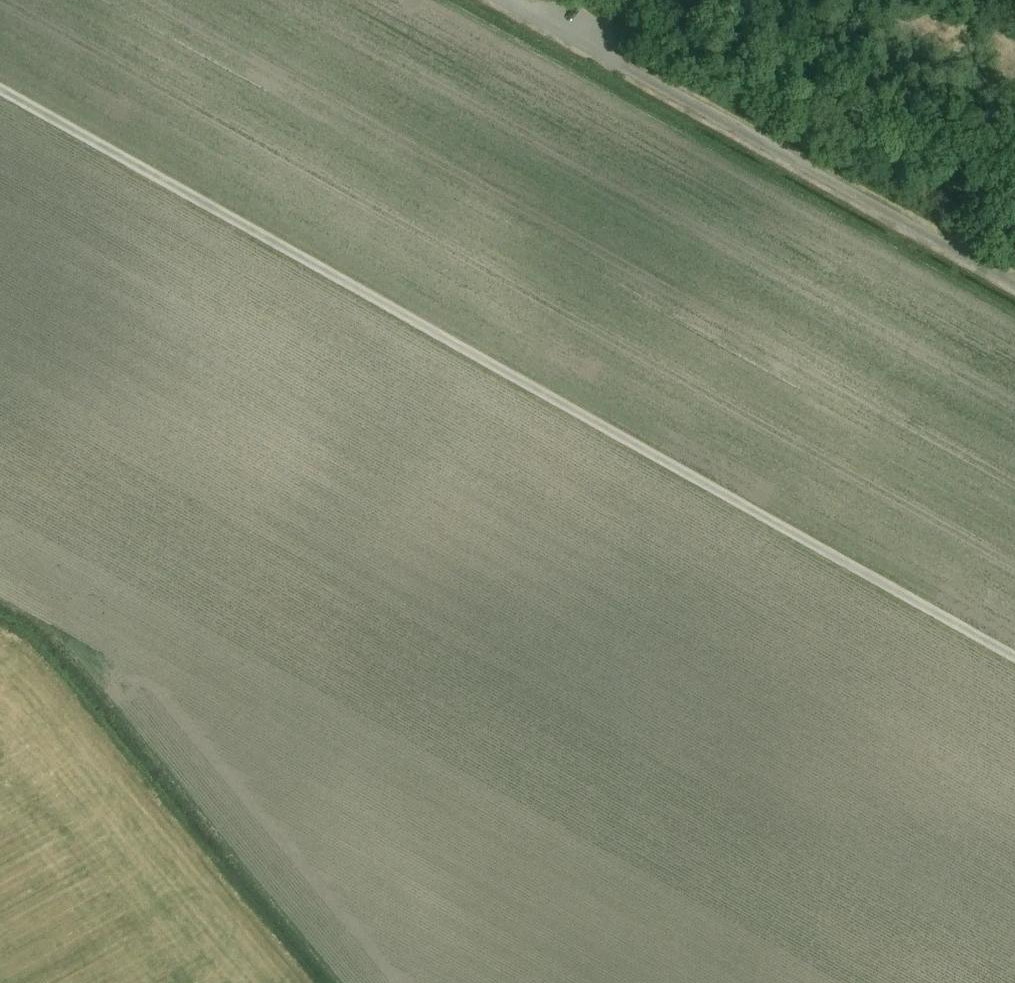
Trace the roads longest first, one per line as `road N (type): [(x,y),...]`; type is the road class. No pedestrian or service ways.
road 1 (unclassified): [(572,40),(1014,284)]

